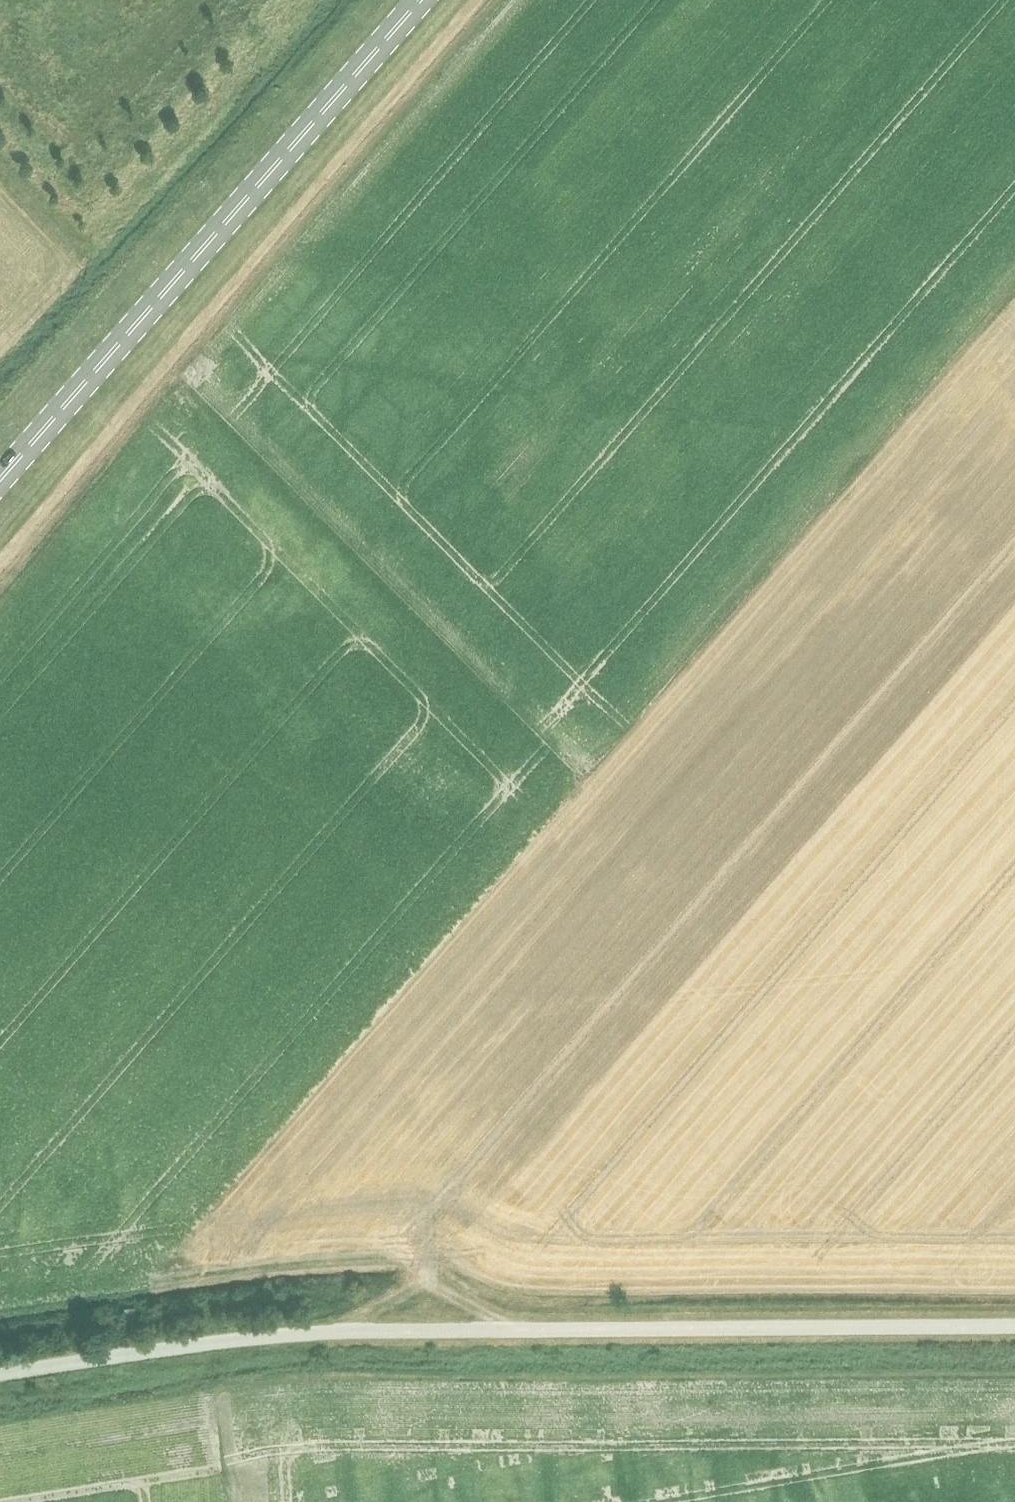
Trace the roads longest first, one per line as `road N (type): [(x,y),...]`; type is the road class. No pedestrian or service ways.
road 1 (unclassified): [(0,1375),(181,1346),(363,1330),(1014,1326)]
road 2 (secondary): [(421,0),(0,486)]

